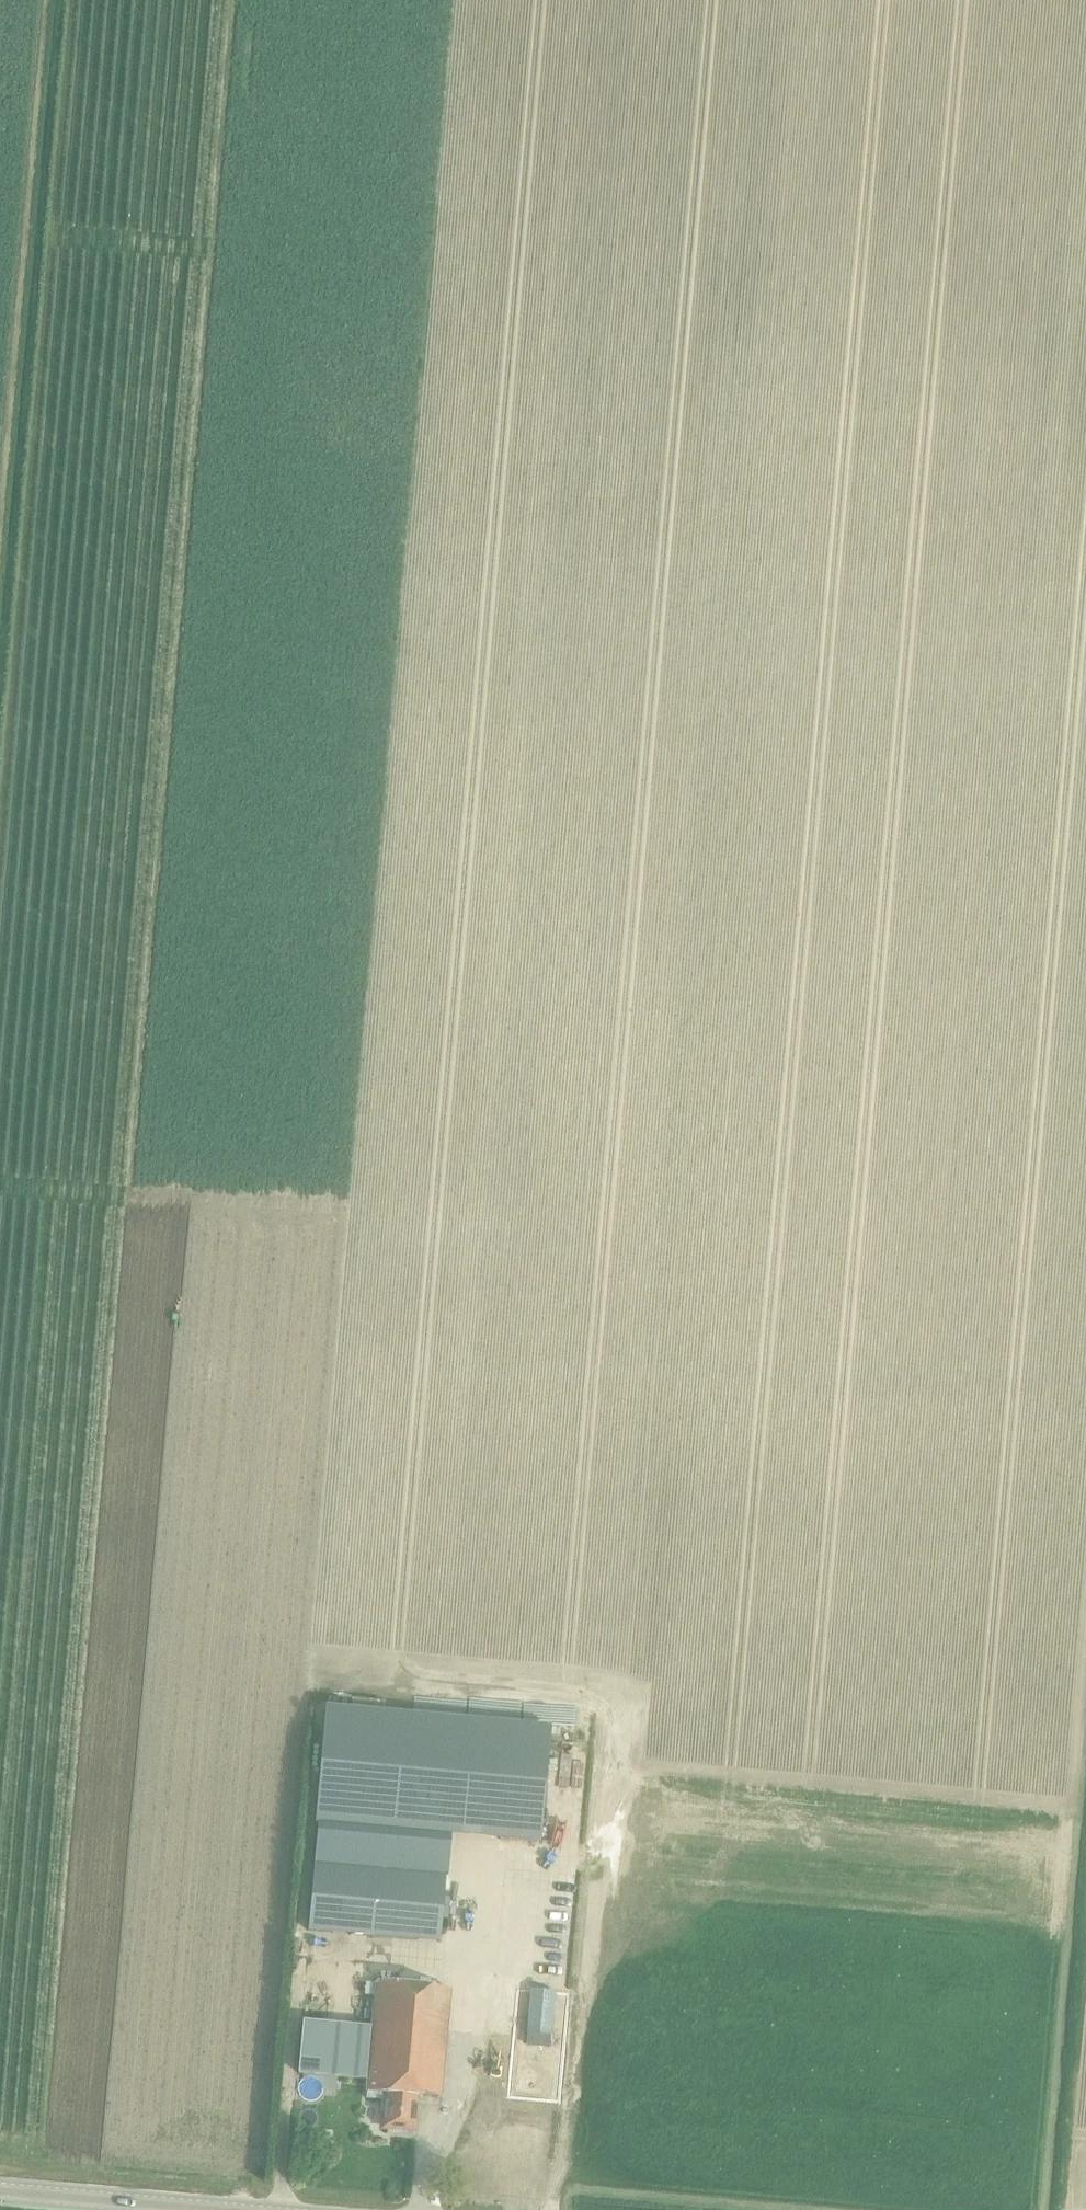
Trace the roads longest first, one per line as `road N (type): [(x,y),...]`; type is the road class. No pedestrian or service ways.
road 1 (secondary): [(190,2209),(0,2194)]

